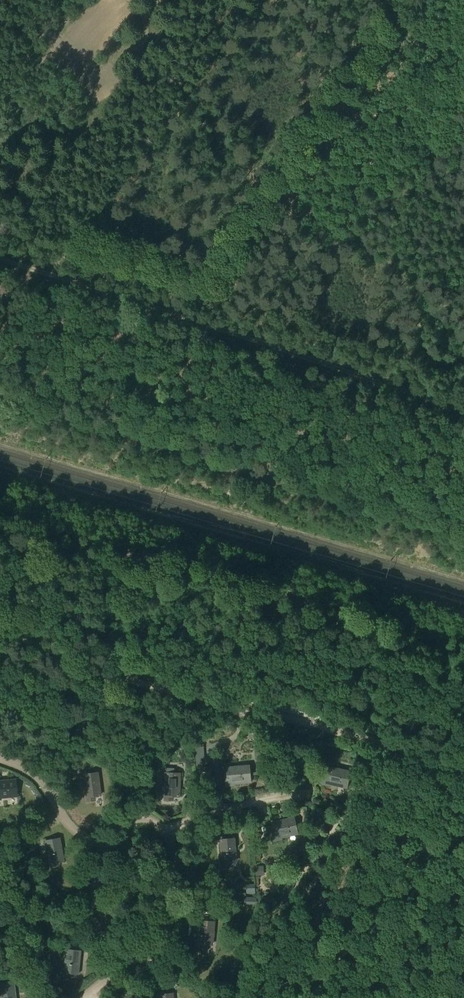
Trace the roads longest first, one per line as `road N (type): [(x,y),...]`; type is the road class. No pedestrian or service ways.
road 1 (track): [(0,257),(463,410)]
road 2 (track): [(0,514),(463,640)]
road 3 (track): [(463,766),(0,646)]

